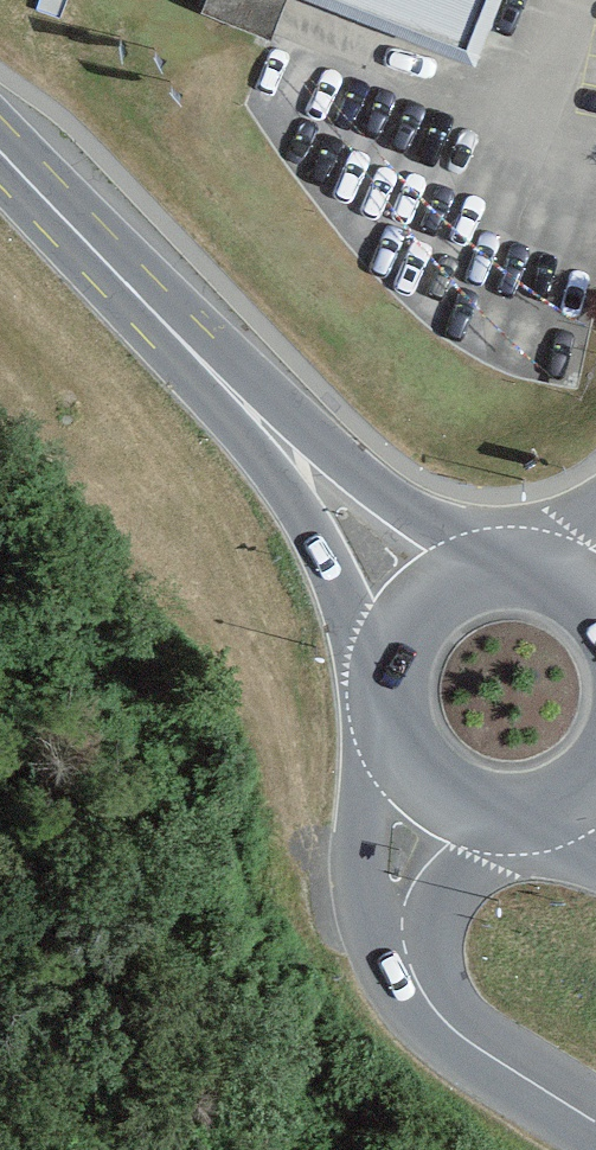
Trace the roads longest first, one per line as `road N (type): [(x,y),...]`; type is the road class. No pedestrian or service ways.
road 1 (primary): [(433,593),(0,147)]
road 2 (residential): [(595,1123),(447,1024),(411,969),(405,901),(448,800)]
road 3 (primary): [(433,593),(405,623),(389,660),(385,701),(395,740),(417,774),(448,800)]
road 4 (primary): [(592,597),(530,568),(462,576),(433,593)]
road 5 (primary): [(448,800),(485,814),(525,815),(562,805),(595,783)]

